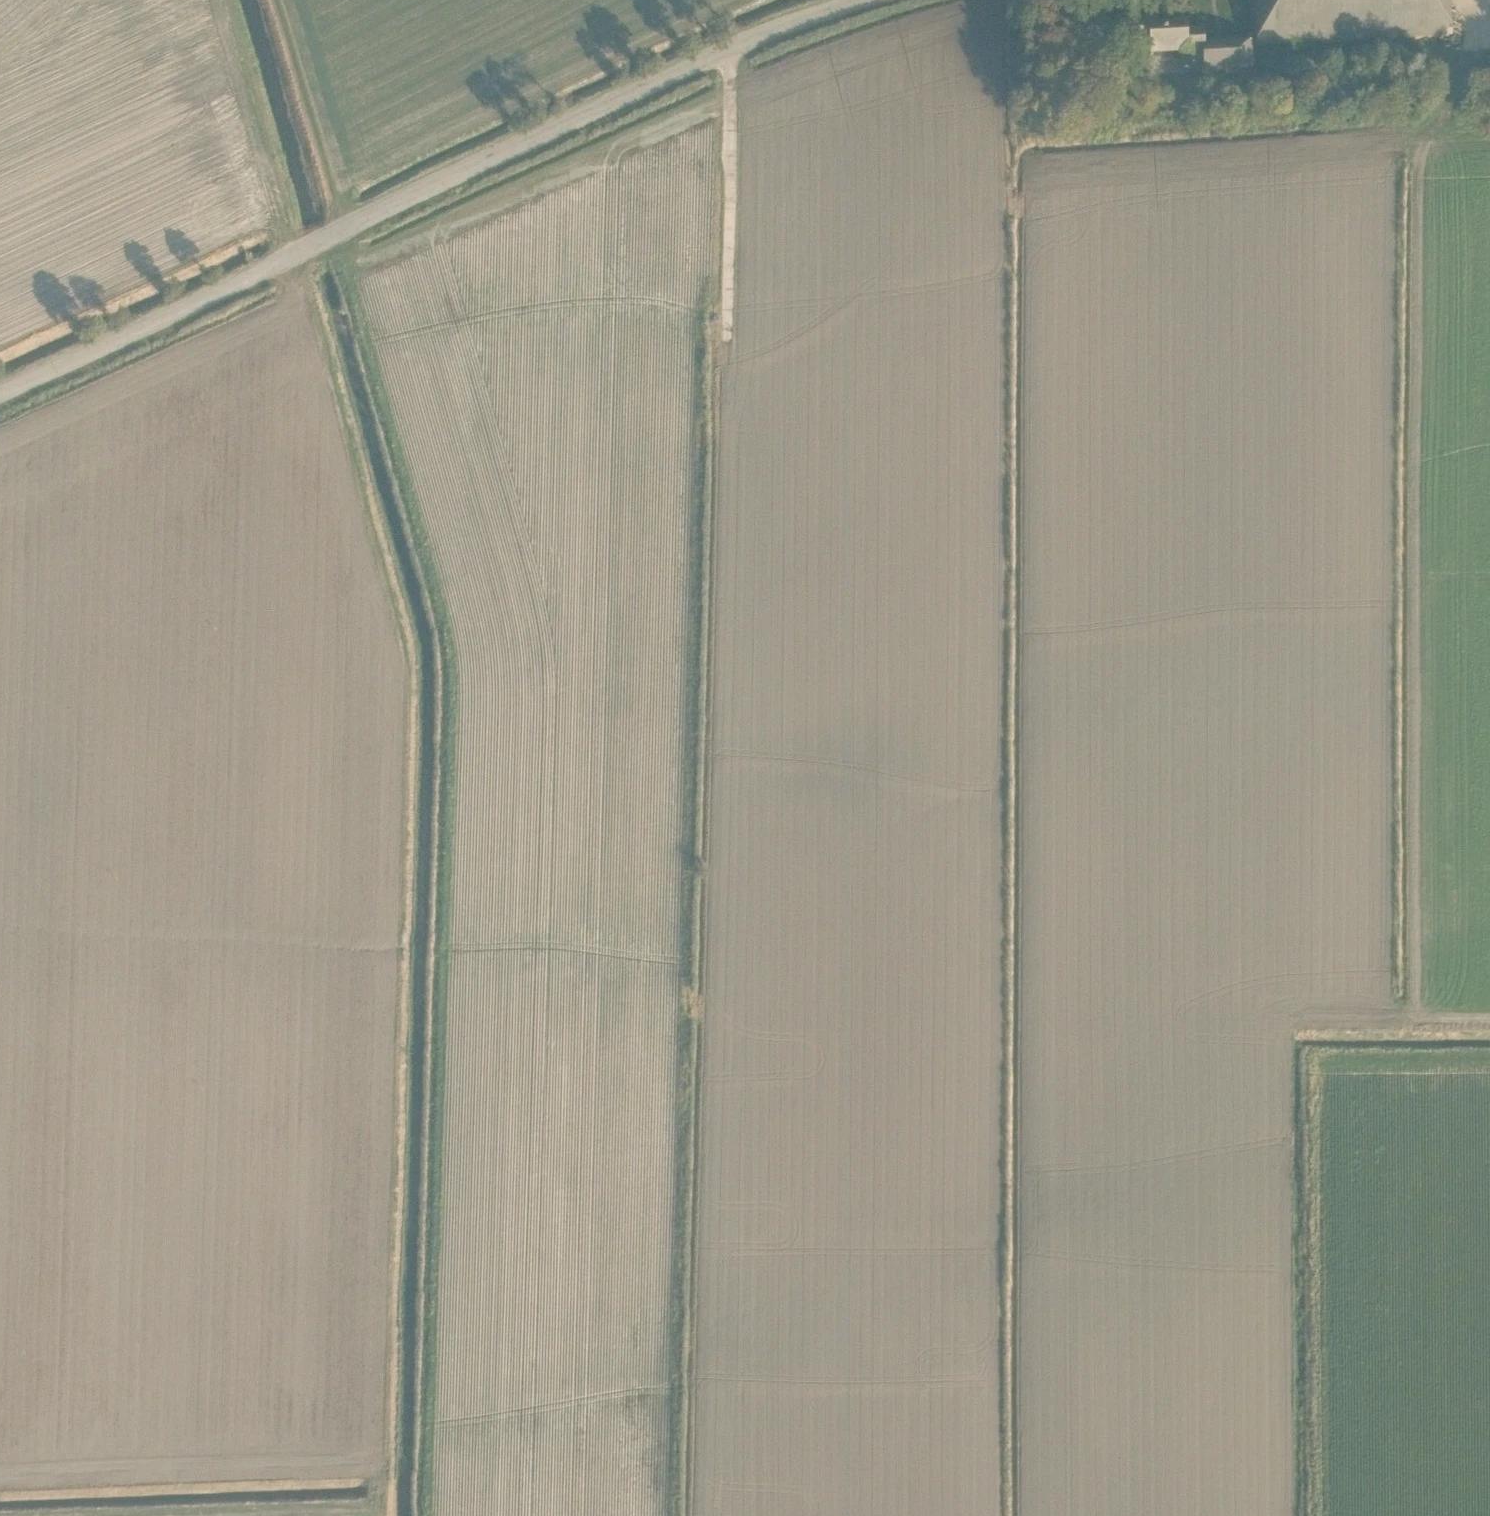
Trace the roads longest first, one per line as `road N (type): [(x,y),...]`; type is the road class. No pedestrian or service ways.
road 1 (unclassified): [(0,401),(819,18),(880,0)]

